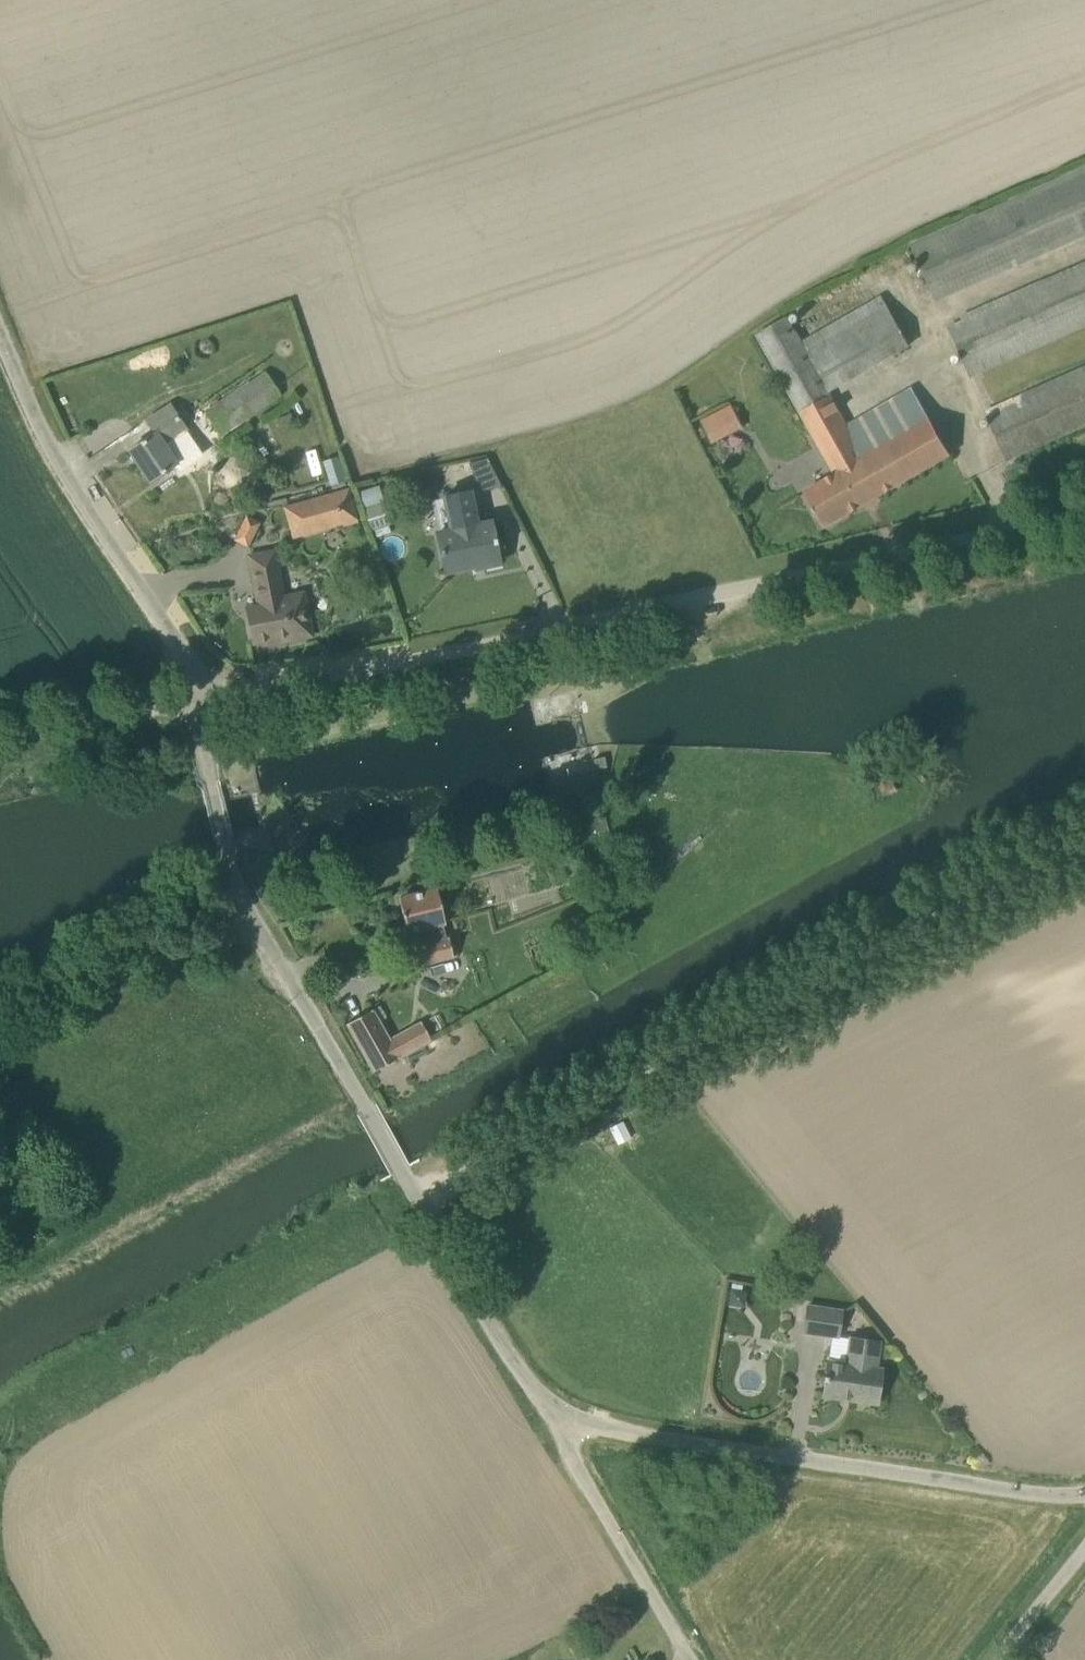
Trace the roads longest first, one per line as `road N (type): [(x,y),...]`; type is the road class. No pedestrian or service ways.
road 1 (unclassified): [(204,698),(1084,505)]
road 2 (track): [(414,1195),(1084,831)]
road 3 (unclassified): [(550,1415),(258,928)]
road 4 (unclassified): [(1084,1489),(1030,1494),(550,1415)]
road 5 (unclassified): [(204,698),(184,648),(57,458),(0,331)]
road 6 (unclassified): [(0,1056),(56,1013),(132,973),(258,928)]
road 7 (unclassified): [(692,1659),(550,1415)]
road 8 (unclassified): [(258,928),(229,858),(204,698)]
road 9 (unclassified): [(995,1659),(1084,1544)]

